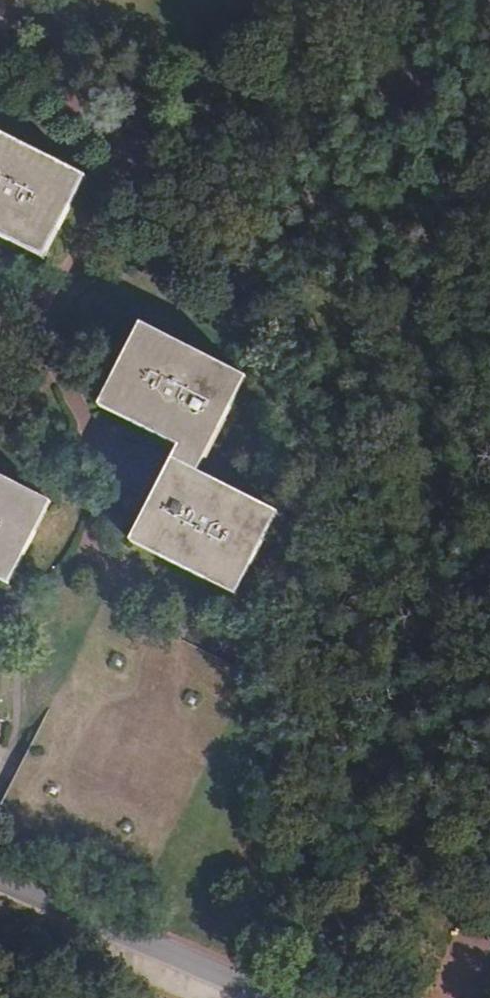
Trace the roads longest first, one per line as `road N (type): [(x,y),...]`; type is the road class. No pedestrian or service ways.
road 1 (residential): [(274,997),(0,880)]

